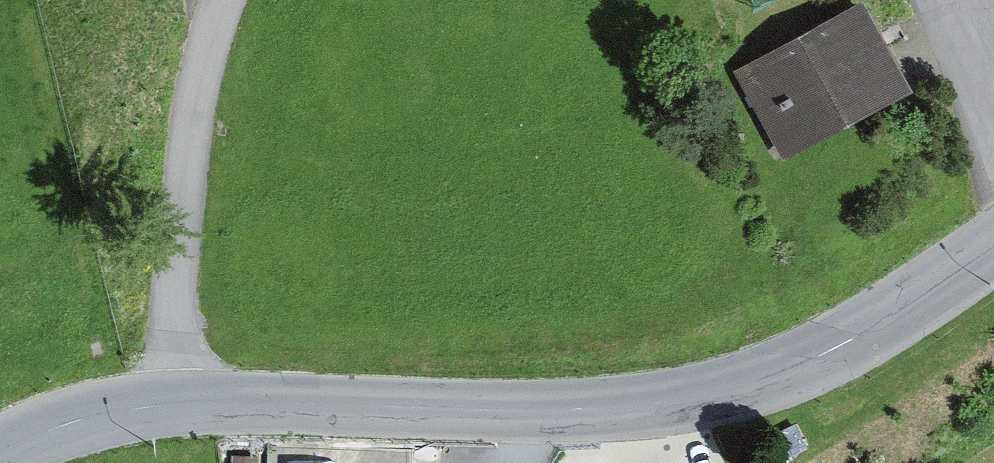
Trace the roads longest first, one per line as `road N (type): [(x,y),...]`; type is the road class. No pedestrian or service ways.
road 1 (residential): [(166,408),(536,407),(726,386),(840,344),(993,245)]
road 2 (residential): [(227,0),(208,54),(190,162),(166,408)]
road 3 (residential): [(0,449),(166,408)]
road 4 (track): [(935,0),(976,76),(993,143)]

